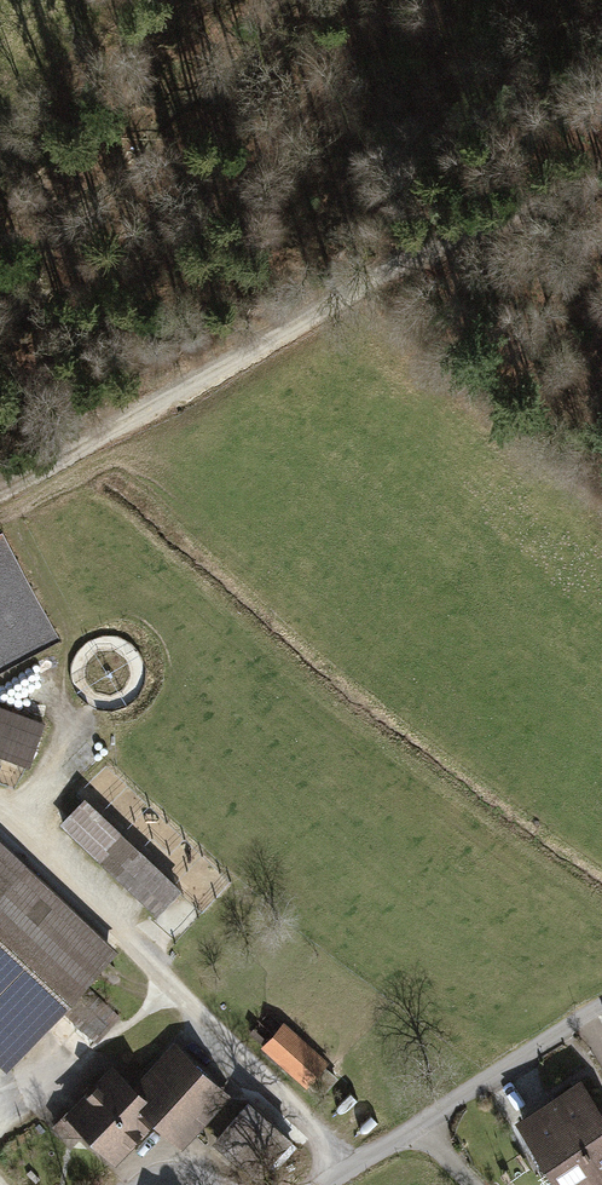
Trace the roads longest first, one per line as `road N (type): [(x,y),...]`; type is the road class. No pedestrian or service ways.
road 1 (track): [(601,177),(468,229),(229,359)]
road 2 (residential): [(324,1184),(418,1135),(601,1014)]
road 3 (track): [(0,486),(229,359)]

